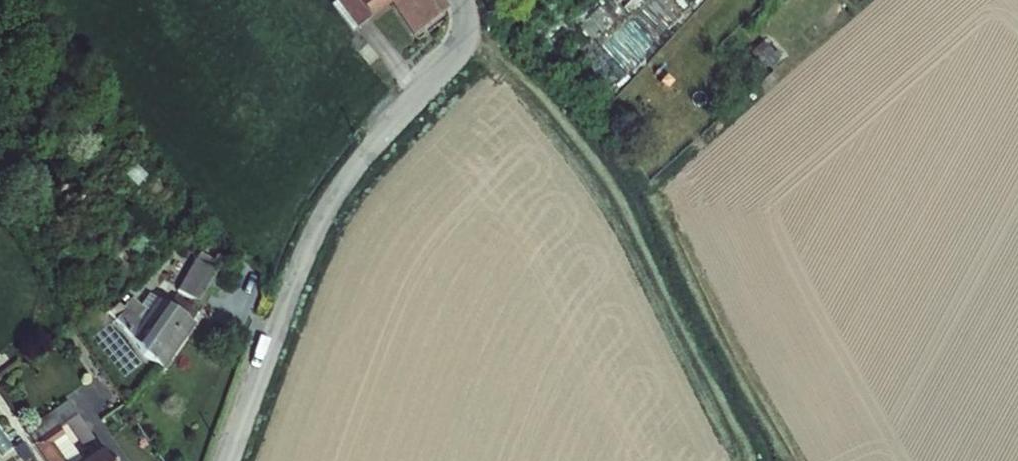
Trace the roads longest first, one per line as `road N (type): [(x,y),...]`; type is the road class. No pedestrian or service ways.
road 1 (residential): [(447,0),(463,23),(338,195),(244,460)]

